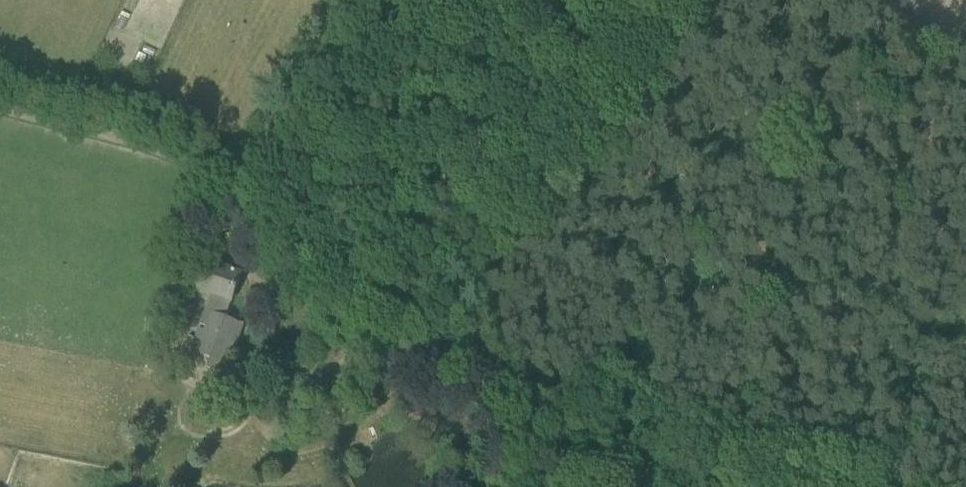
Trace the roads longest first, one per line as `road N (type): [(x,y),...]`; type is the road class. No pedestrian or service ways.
road 1 (track): [(762,486),(677,470),(556,414),(236,193)]
road 2 (track): [(339,267),(395,236),(418,210),(540,22),(574,0)]
road 3 (track): [(236,193),(143,144),(0,107)]
road 4 (track): [(710,0),(842,36)]

